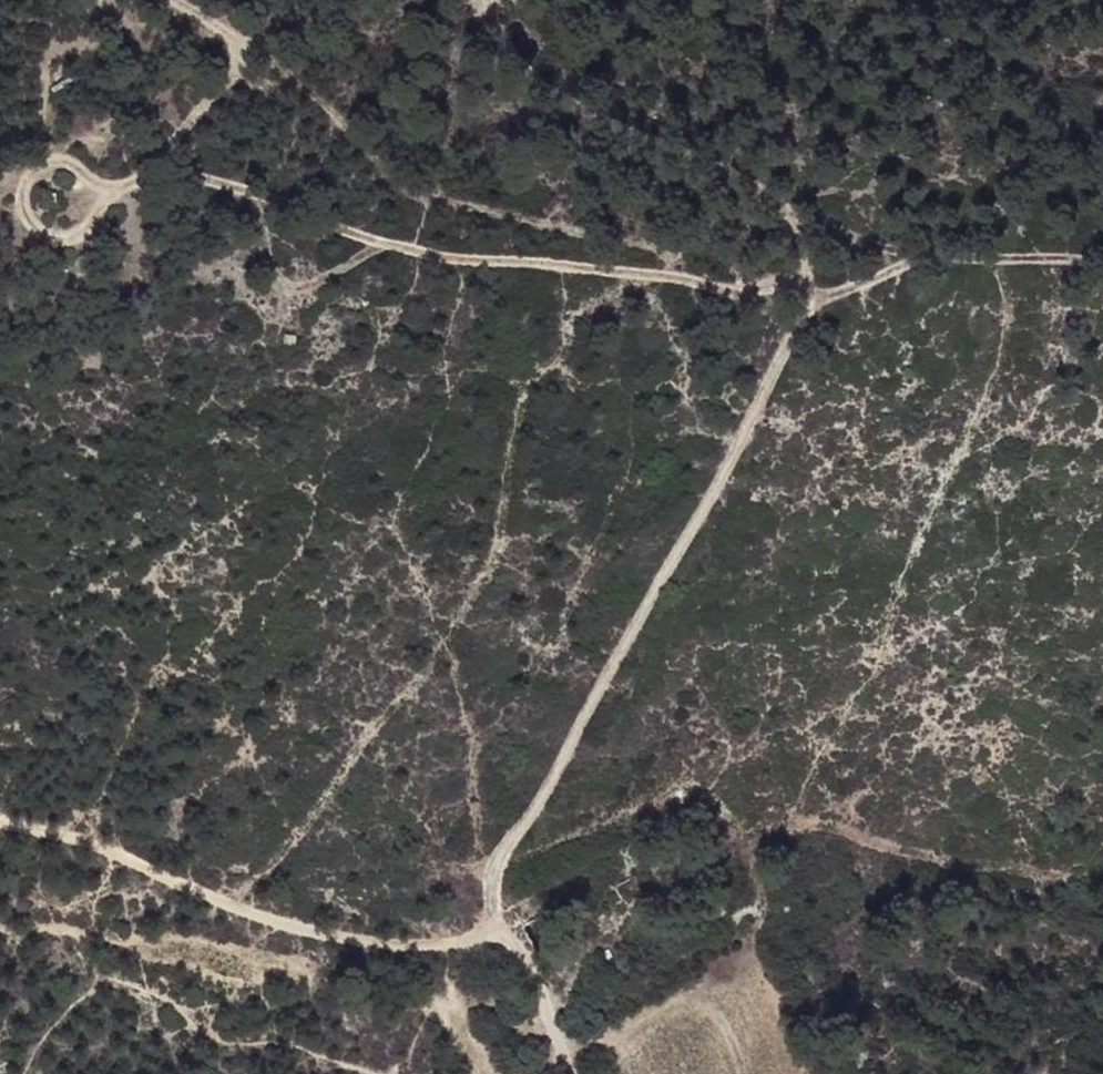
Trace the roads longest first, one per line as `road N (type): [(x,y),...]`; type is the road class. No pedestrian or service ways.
road 1 (track): [(503,937),(498,864),(734,461),(796,329),(809,279),(774,287),(582,269),(385,237),(172,163),(246,54)]
road 2 (track): [(576,1073),(536,969),(503,937),(320,933),(228,904),(96,843),(0,824)]
road 3 (track): [(809,279),(793,211),(699,156),(566,109),(505,49),(492,0)]
road 4 (track): [(809,279),(840,290),(921,260),(1102,267)]
road 5 (track): [(172,163),(121,188),(70,237),(54,237),(27,209),(28,178),(50,162),(77,167)]
road 6 (track): [(246,54),(505,49)]

